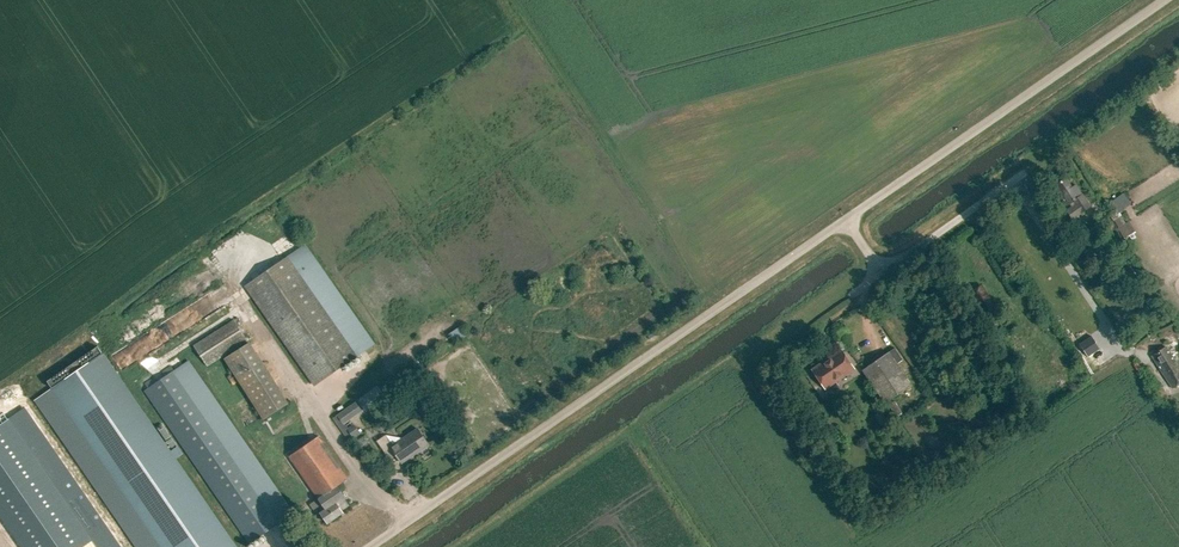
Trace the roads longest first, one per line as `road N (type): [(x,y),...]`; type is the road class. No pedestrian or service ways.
road 1 (unclassified): [(368,546),(848,217)]
road 2 (unclassified): [(848,217),(1160,0)]
road 3 (residential): [(1023,173),(880,272)]

